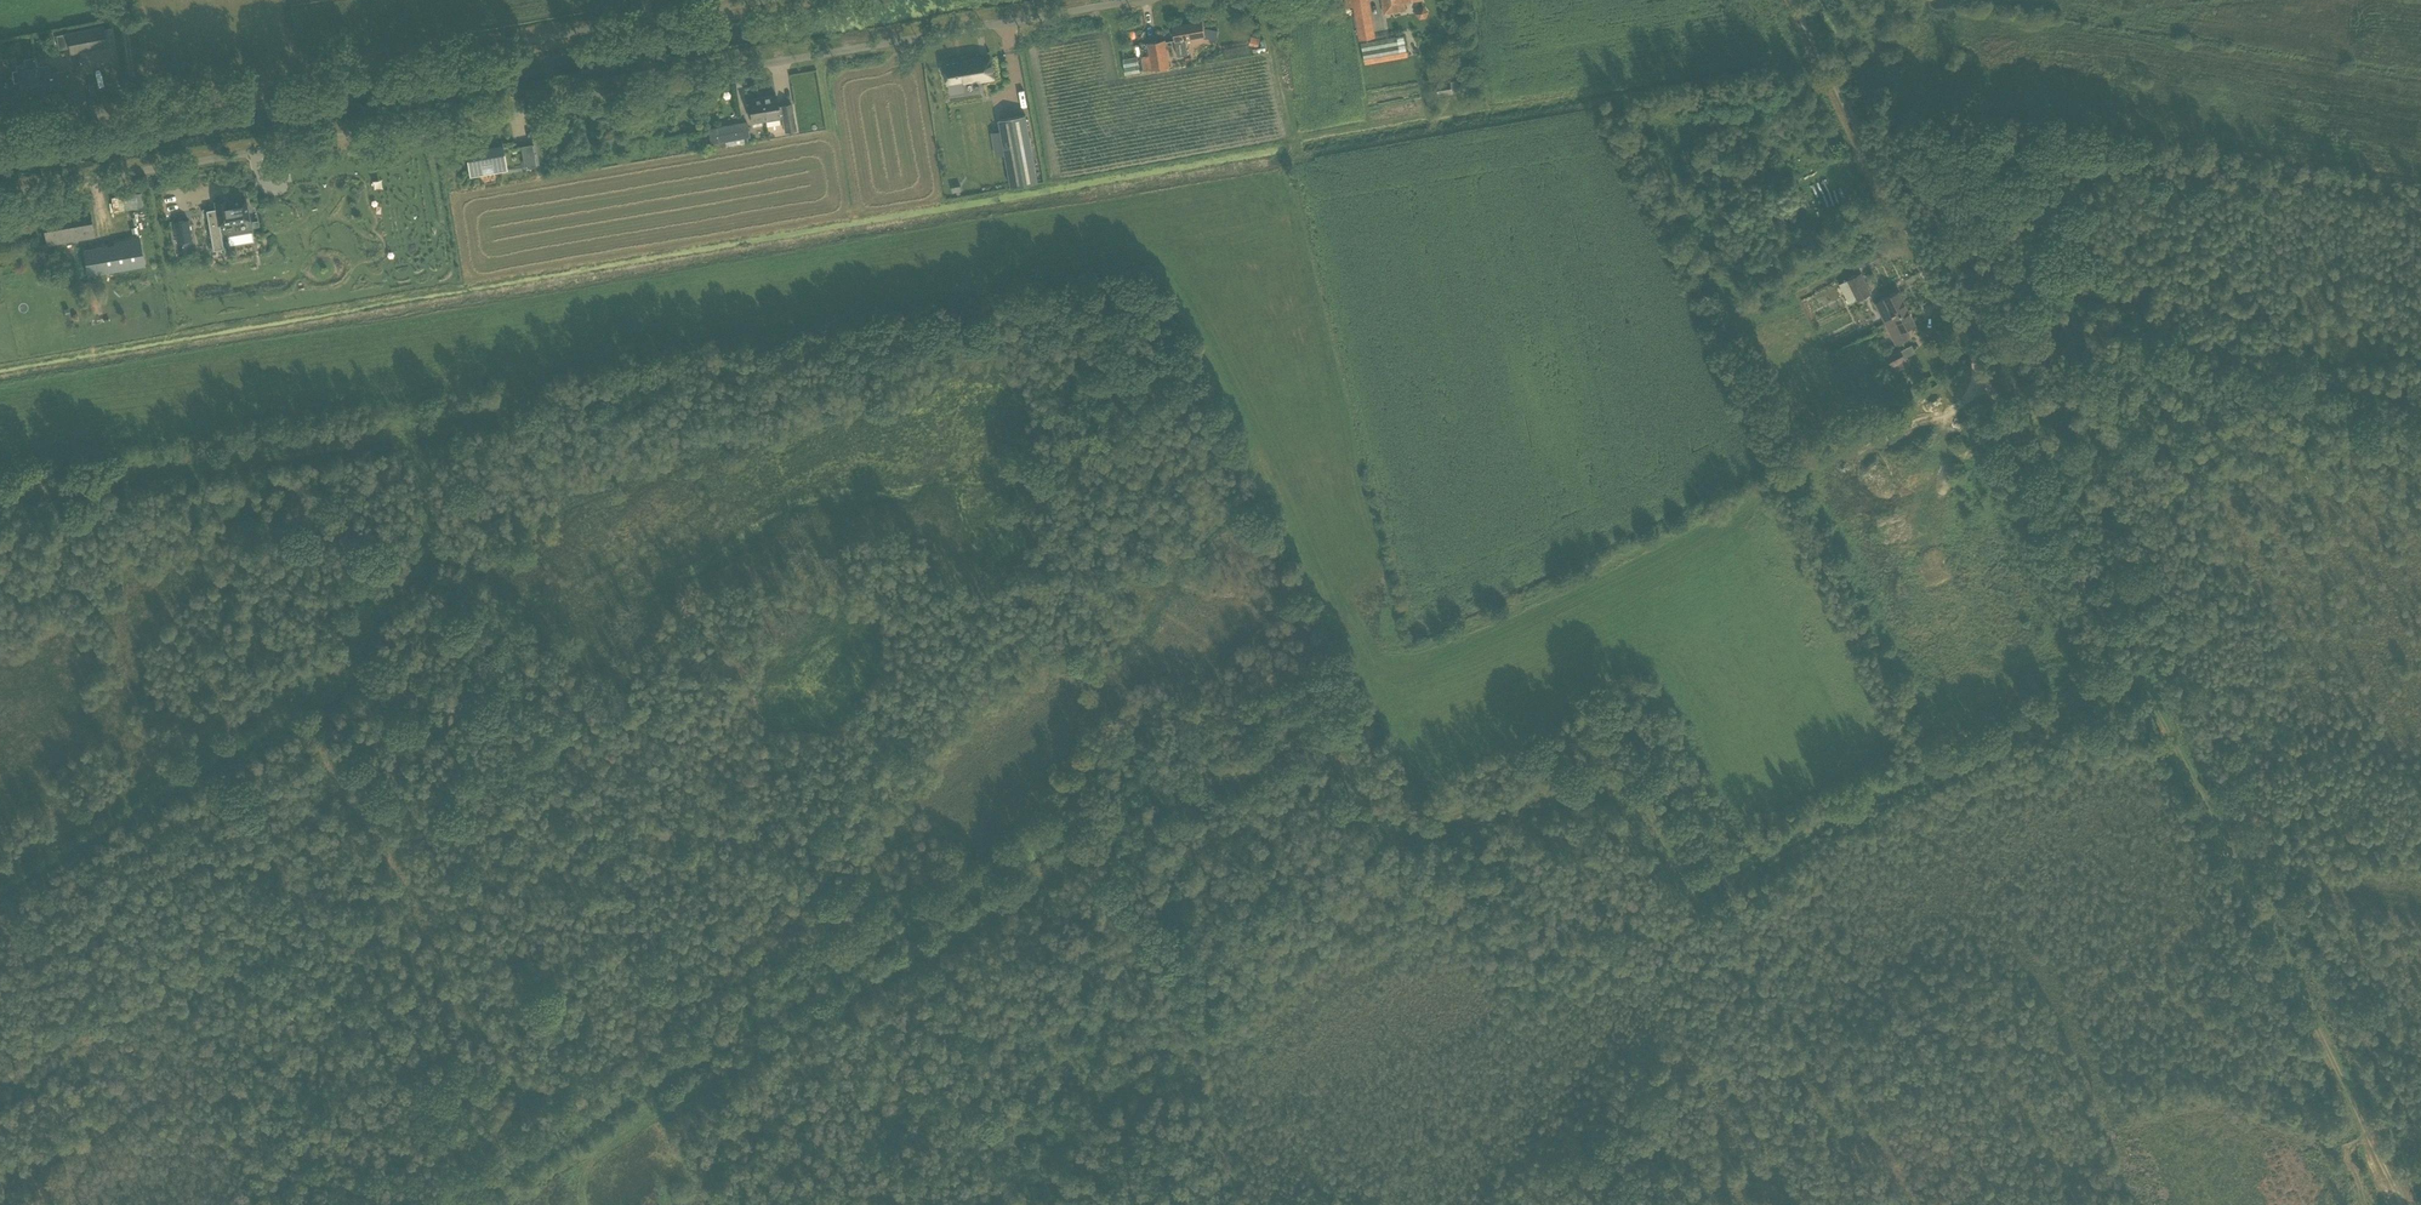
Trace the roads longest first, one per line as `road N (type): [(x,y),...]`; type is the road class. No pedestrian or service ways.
road 1 (track): [(2130,664),(1734,879),(1697,886),(1670,873),(1628,796),(1615,790),(1584,791),(1407,834),(1380,829),(1323,745),(1285,740),(1190,788),(618,1137),(584,1177),(586,1204)]
road 2 (unclassified): [(0,197),(1133,0)]
road 3 (track): [(1940,289),(2407,1204)]
road 4 (unclassified): [(0,132),(766,0)]
road 5 (track): [(0,868),(366,639),(408,584),(428,540),(416,419)]
road 6 (track): [(0,490),(470,410),(509,387)]
road 7 (unclassified): [(1794,0),(1940,289)]
road 8 (track): [(1263,0),(1295,157)]

